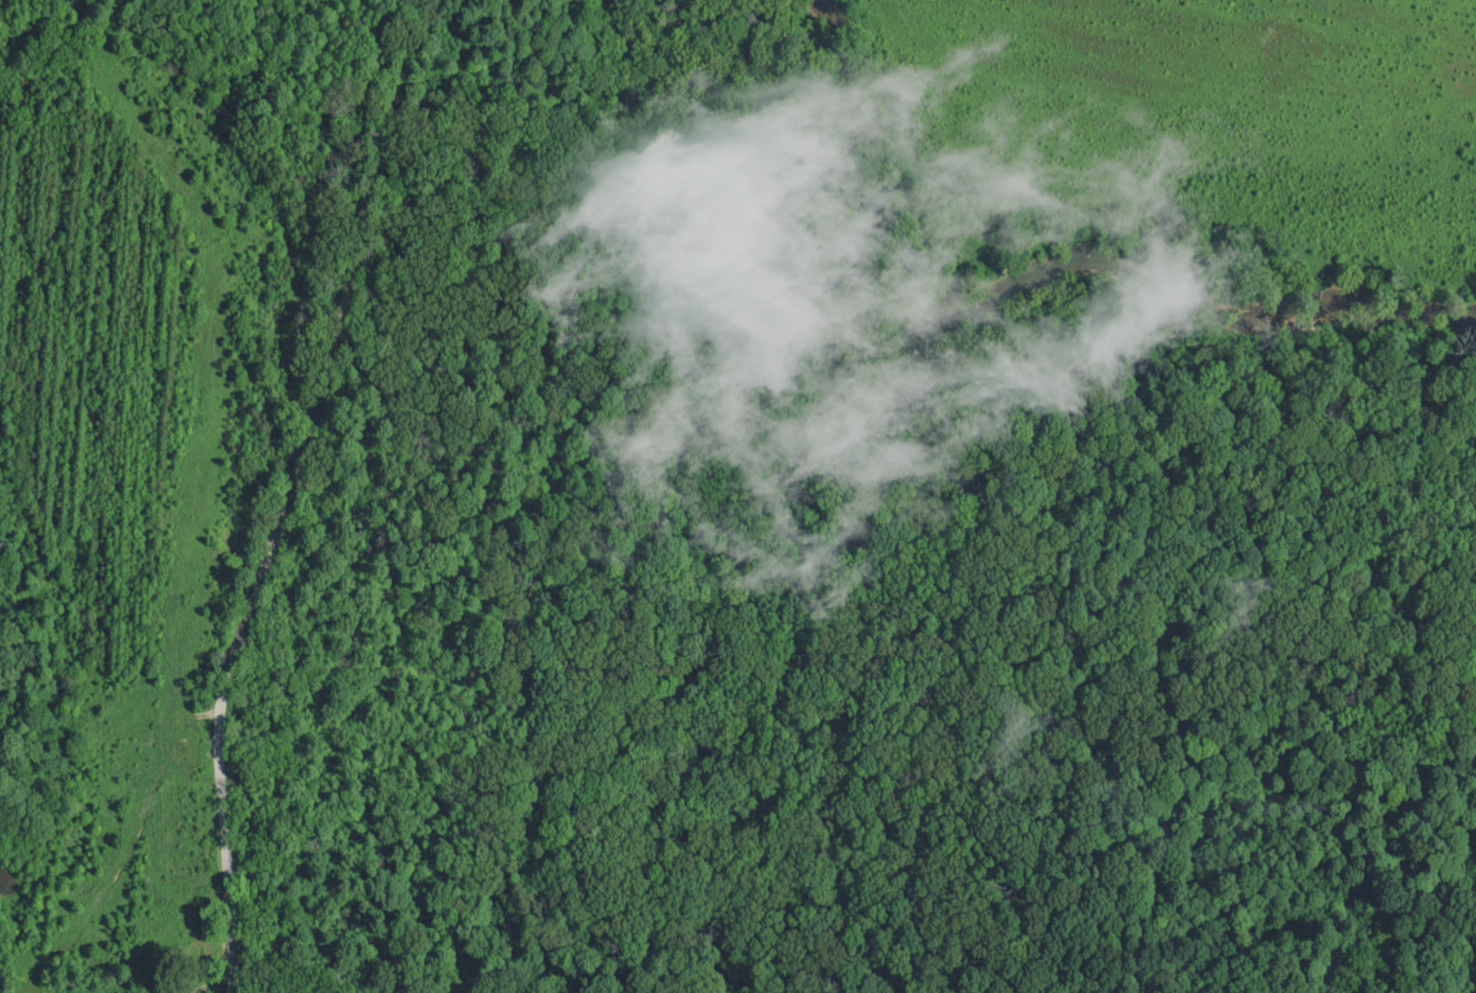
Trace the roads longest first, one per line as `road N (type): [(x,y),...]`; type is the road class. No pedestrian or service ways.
road 1 (residential): [(245,992),(234,973),(221,693),(406,25),(405,0)]

